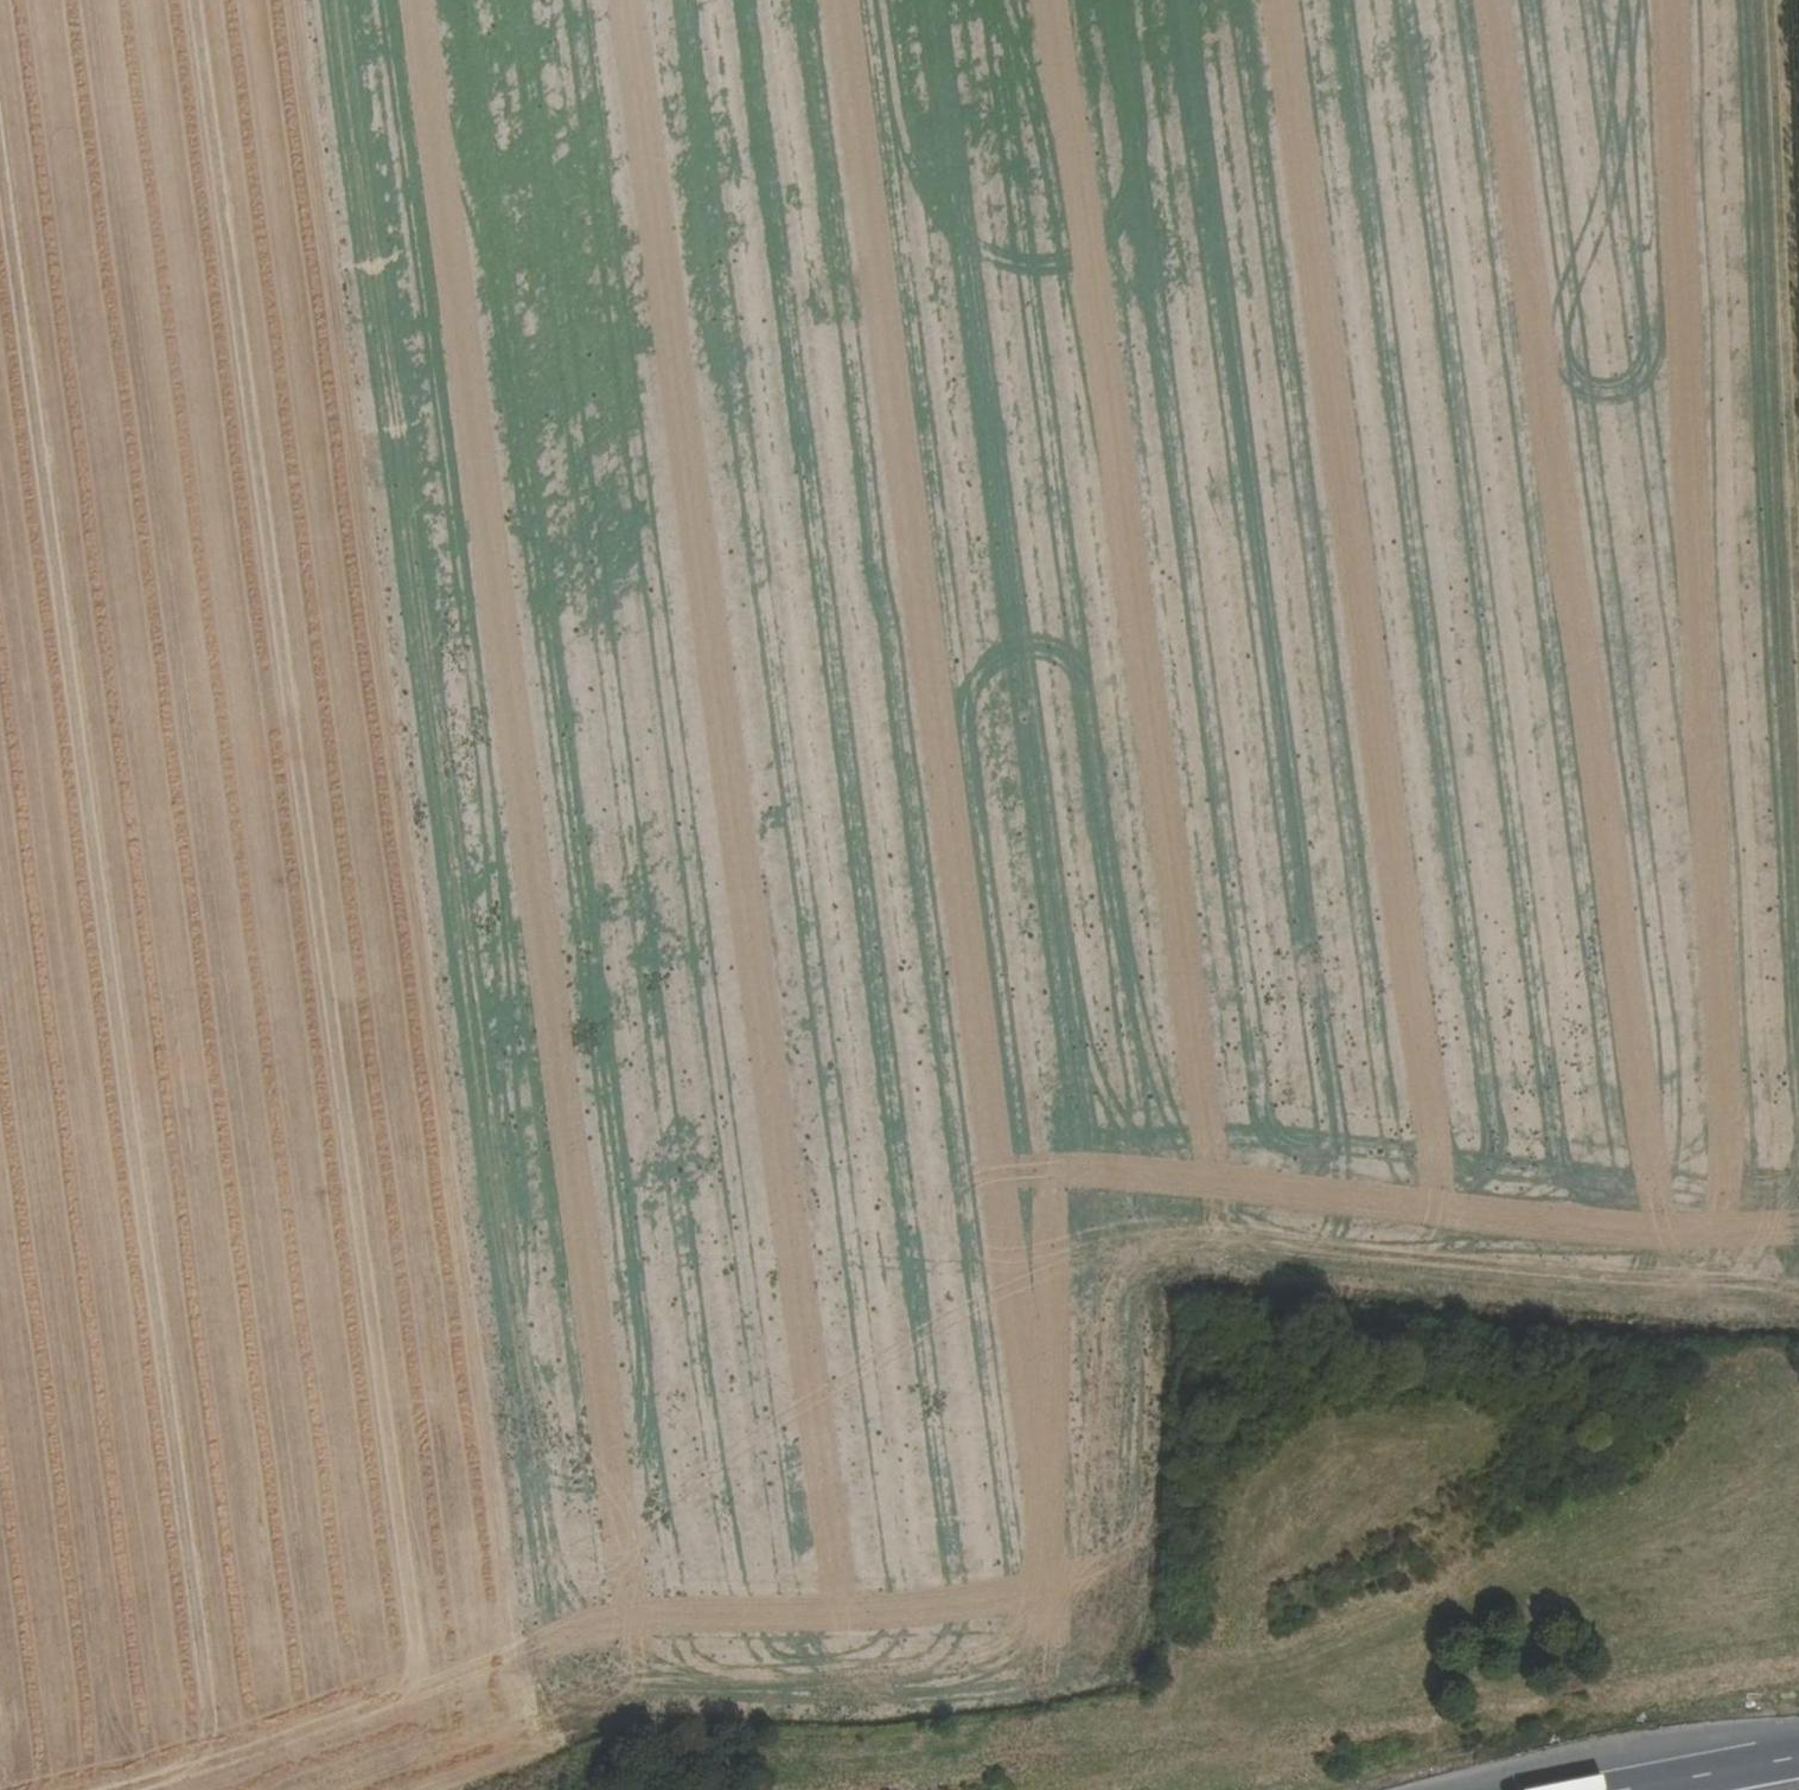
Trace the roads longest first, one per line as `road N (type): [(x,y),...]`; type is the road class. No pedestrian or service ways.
road 1 (trunk): [(1798,1762),(1638,1789)]

